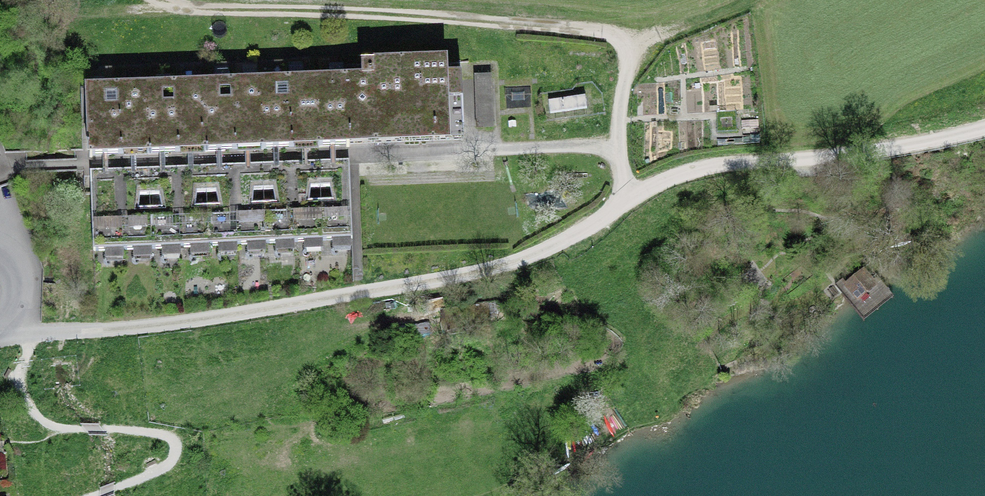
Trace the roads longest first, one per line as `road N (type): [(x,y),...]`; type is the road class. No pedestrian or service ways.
road 1 (track): [(33,333),(193,320),(482,271),(555,245),(625,199)]
road 2 (track): [(630,50),(605,32),(162,0)]
road 3 (track): [(625,199),(691,170),(871,151),(984,128)]
road 4 (track): [(625,199),(618,145),(630,50)]
road 5 (track): [(618,145),(478,151)]
road 6 (track): [(630,50),(747,0)]

